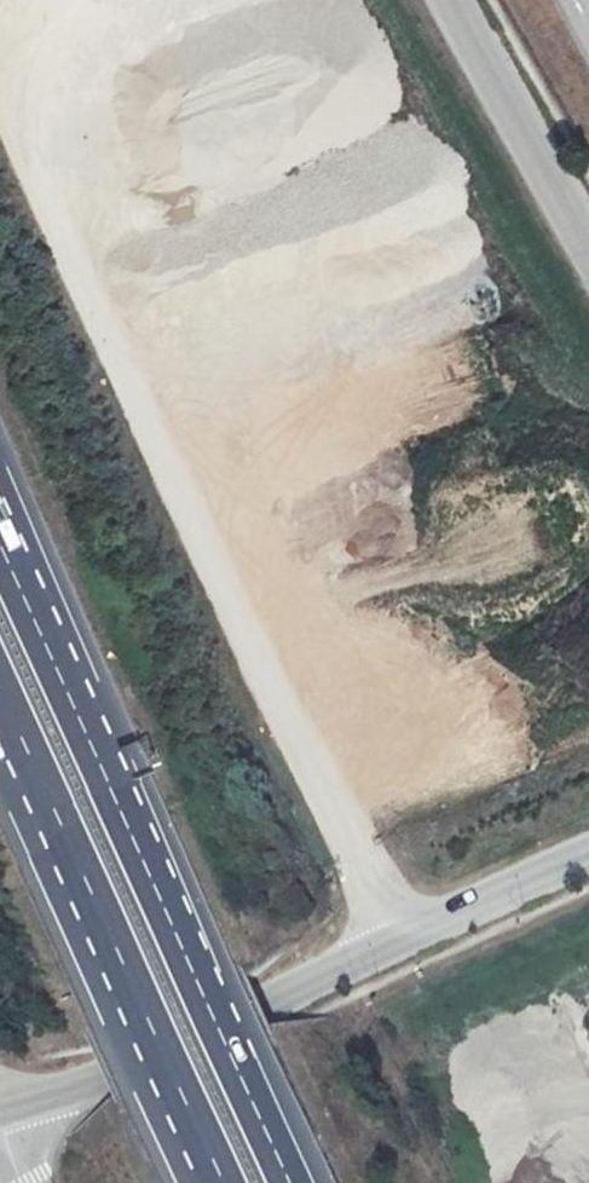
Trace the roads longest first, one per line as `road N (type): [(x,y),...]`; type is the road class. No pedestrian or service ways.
road 1 (track): [(403,941),(0,57)]
road 2 (motorway): [(290,1182),(0,541)]
road 3 (unclassified): [(1,1110),(108,1074),(588,856)]
road 4 (motorway): [(0,694),(223,1182)]
road 5 (unclassified): [(451,0),(588,251)]

